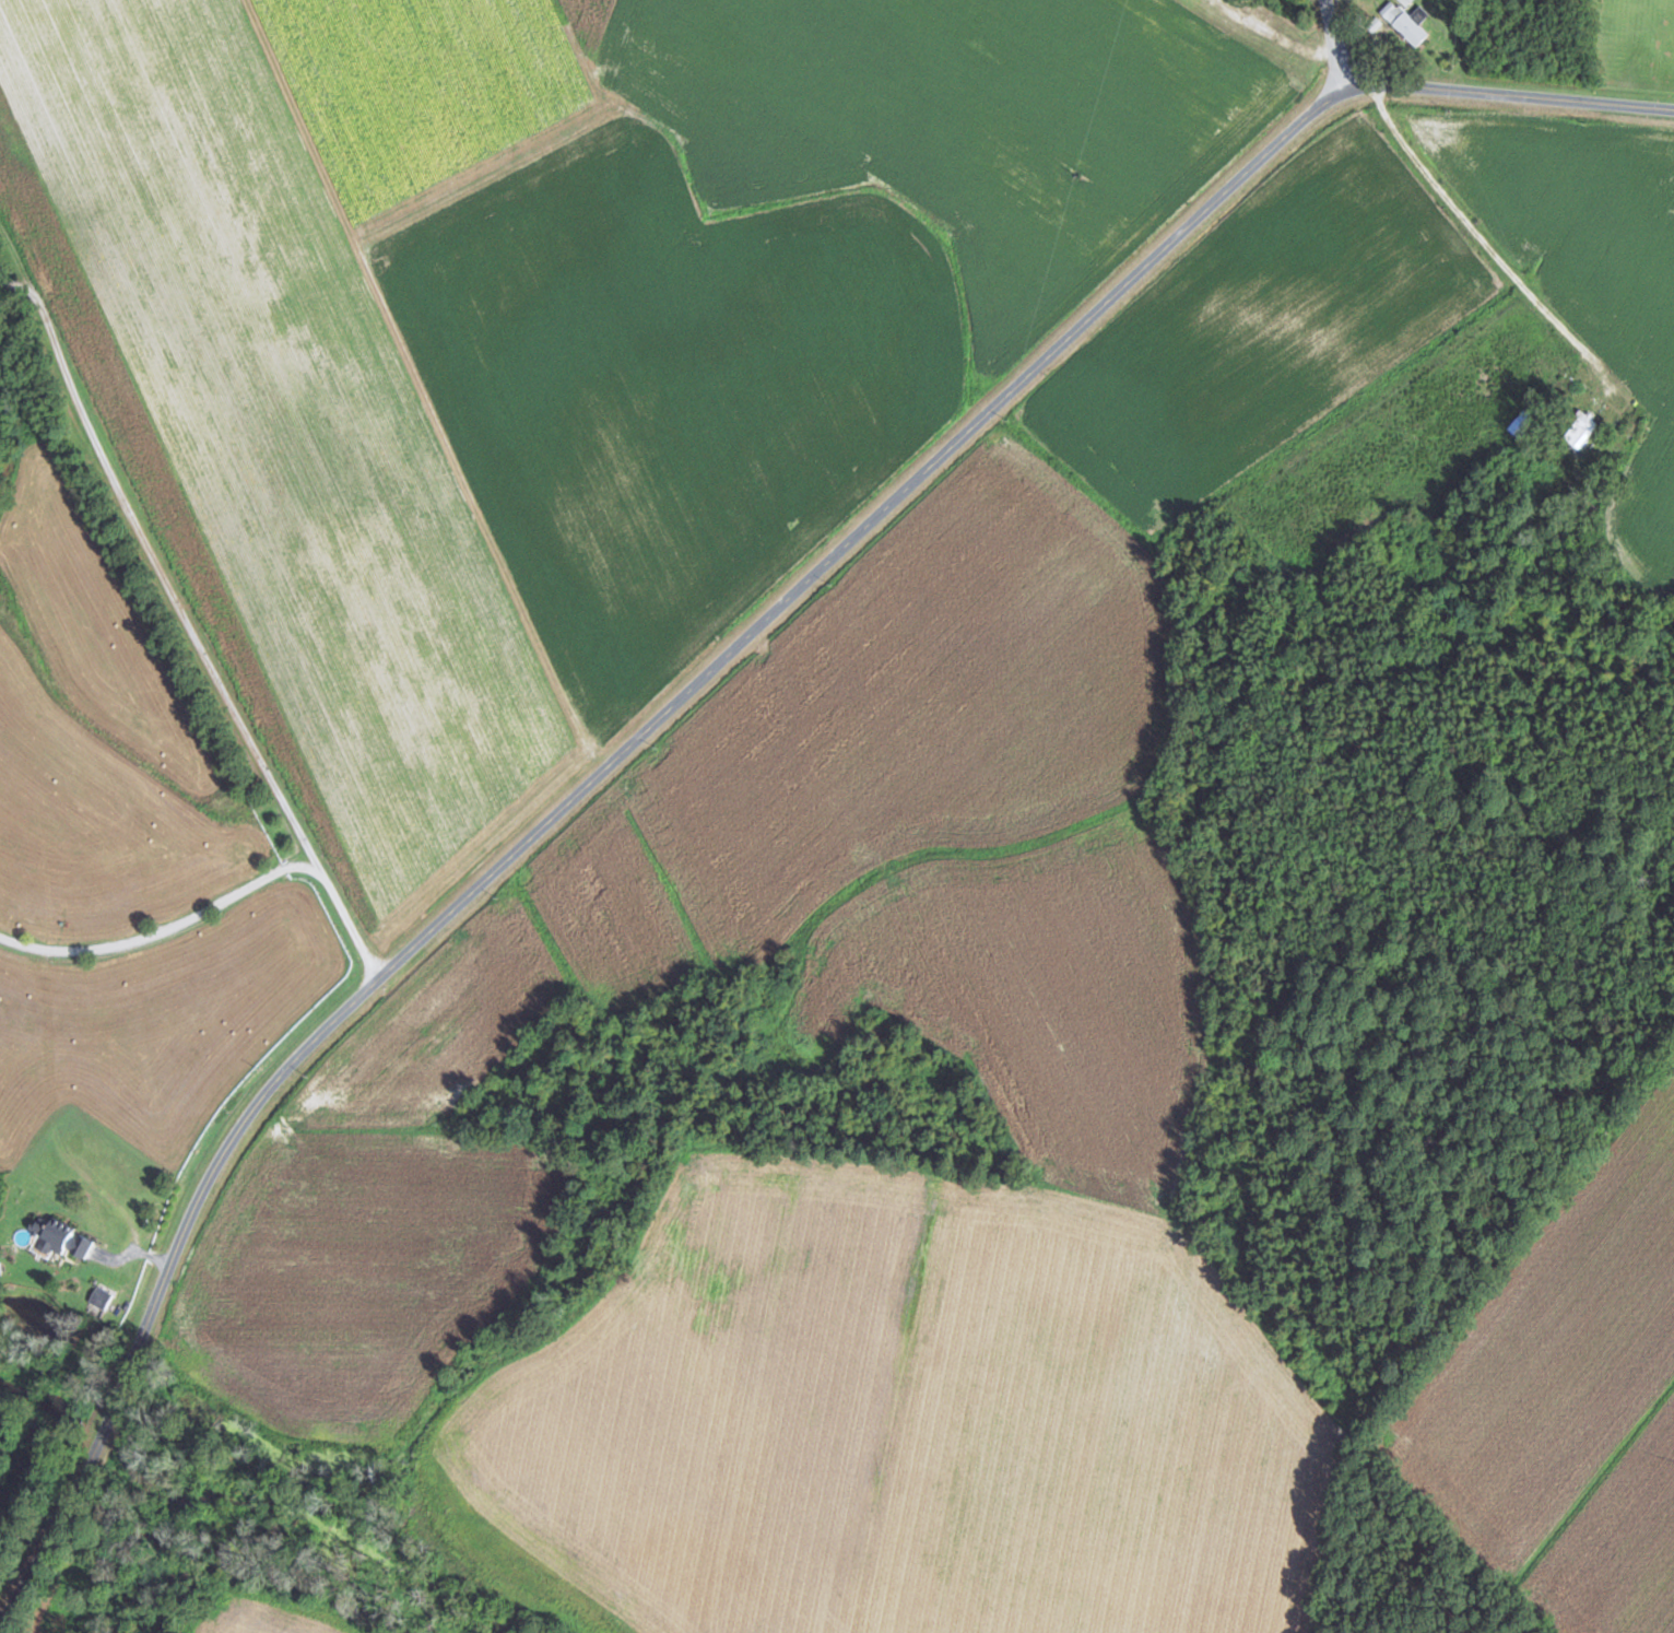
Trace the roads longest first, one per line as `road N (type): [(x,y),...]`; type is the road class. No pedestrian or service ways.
road 1 (residential): [(1673,109),(1346,80),(287,1072),(210,1179),(104,1434),(0,1631)]
road 2 (residential): [(266,856),(97,936),(22,943),(0,933)]
road 3 (residential): [(331,1027),(266,856)]

